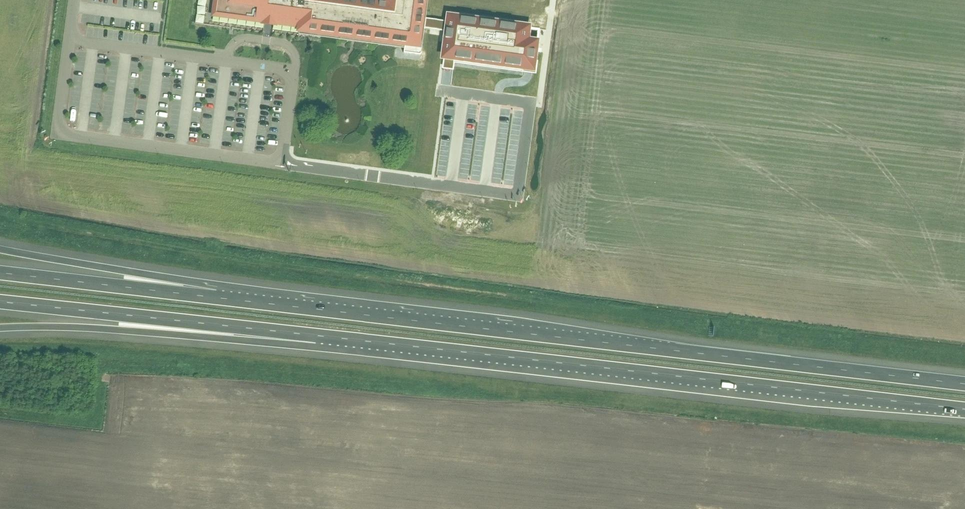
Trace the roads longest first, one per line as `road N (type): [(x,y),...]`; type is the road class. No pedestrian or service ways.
road 1 (motorway): [(964,384),(215,298)]
road 2 (motorway): [(308,333),(964,410)]
road 3 (motorway): [(0,301),(308,333)]
road 4 (motorway): [(0,328),(308,333)]
road 5 (motorway): [(215,298),(0,248)]
road 6 (motorway): [(215,298),(0,273)]

